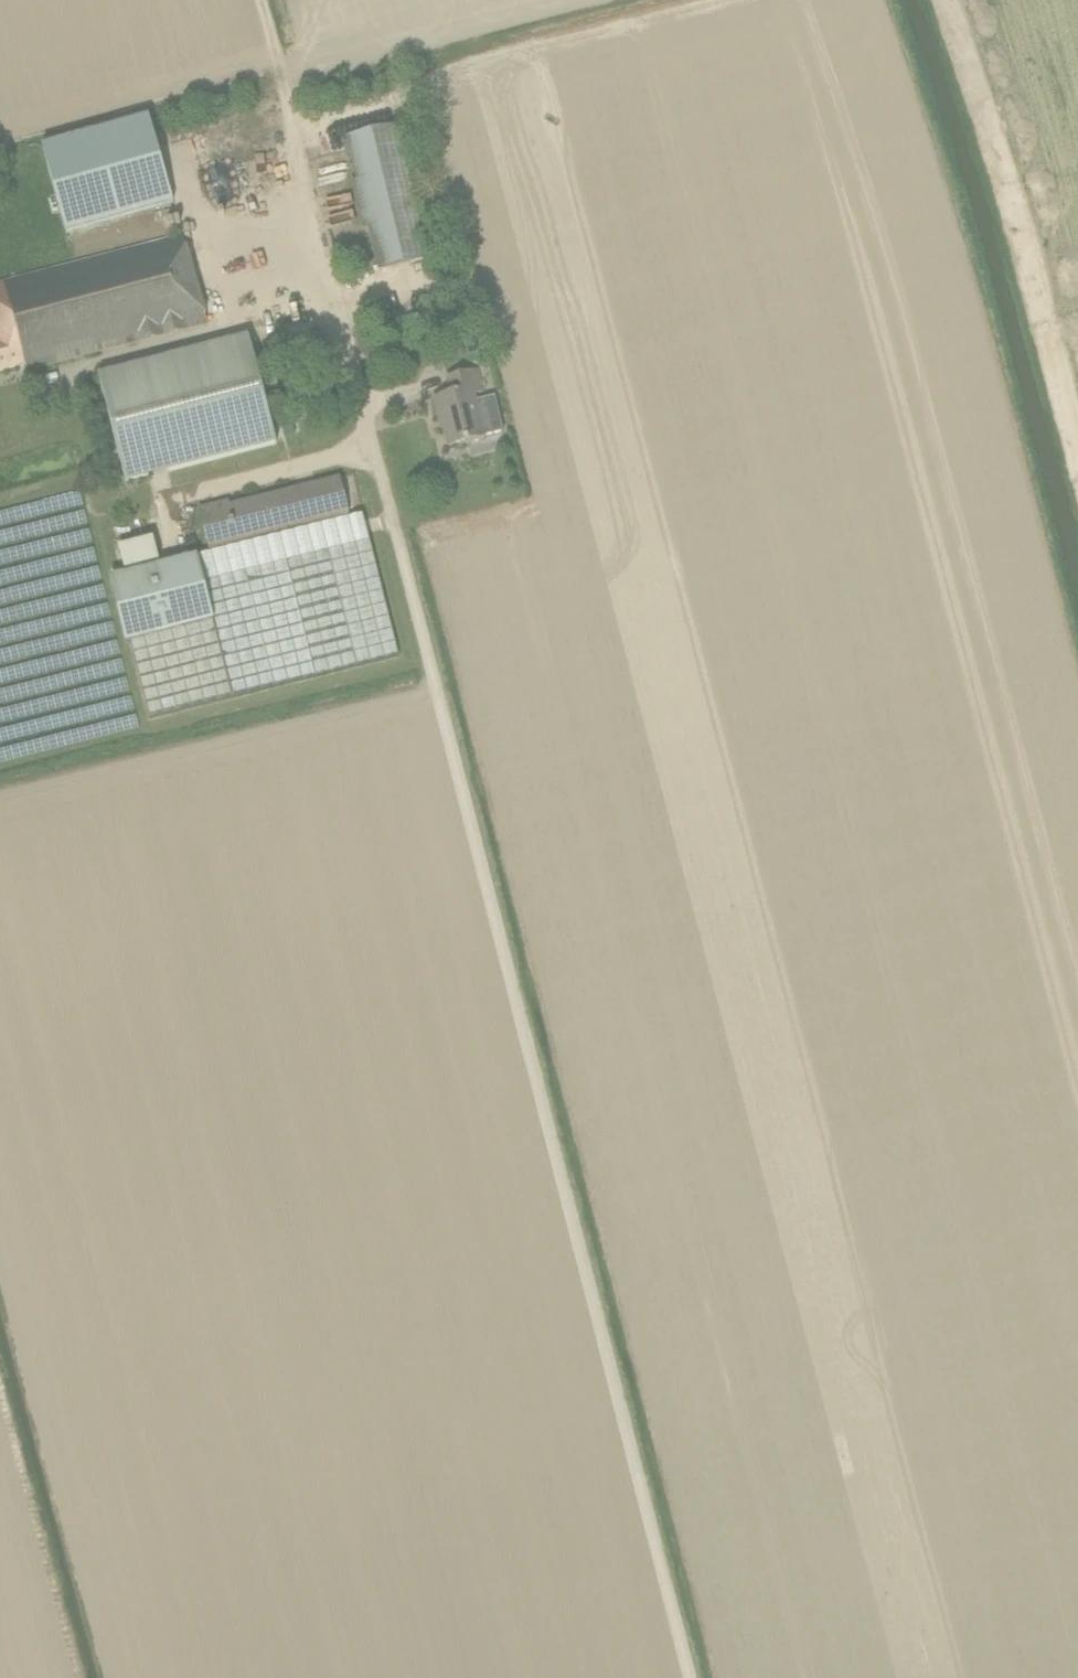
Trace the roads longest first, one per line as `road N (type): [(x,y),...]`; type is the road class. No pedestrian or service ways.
road 1 (unclassified): [(376,429),(695,1677)]

